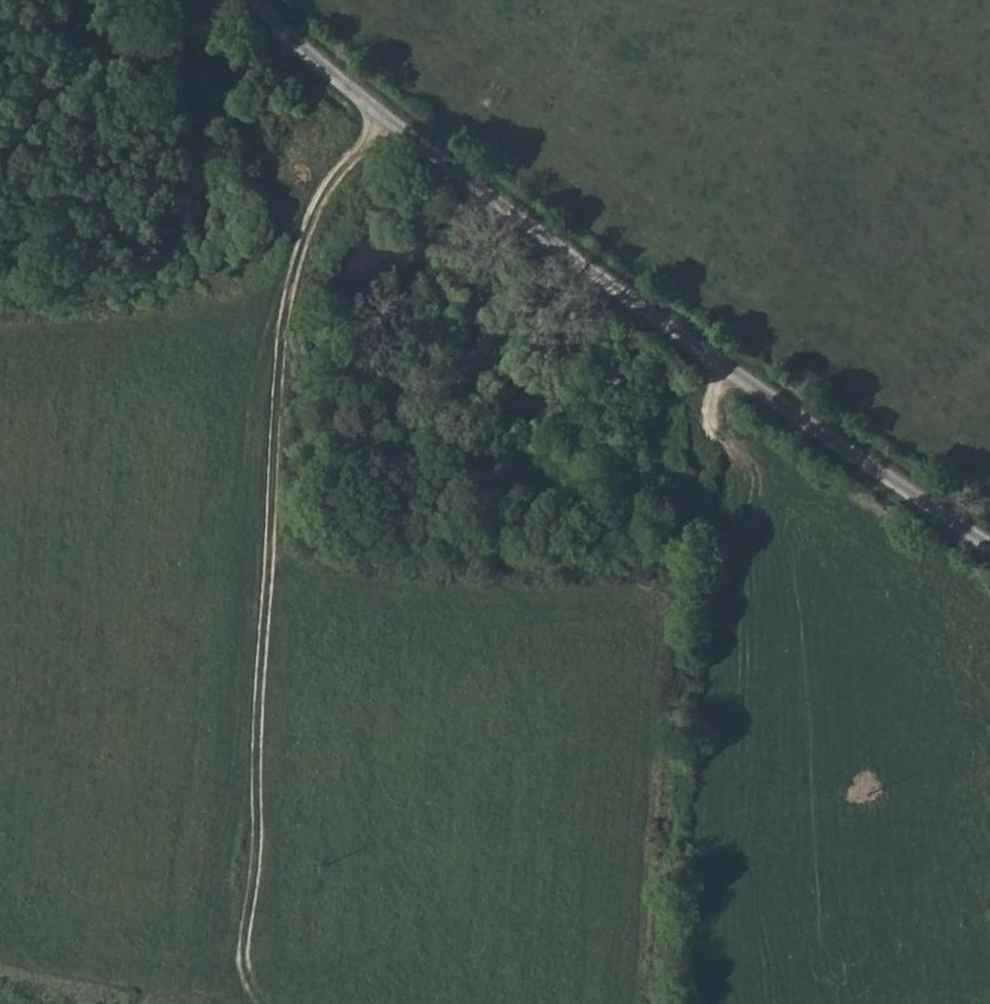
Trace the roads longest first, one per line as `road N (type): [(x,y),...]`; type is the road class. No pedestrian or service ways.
road 1 (residential): [(989,546),(402,138),(281,36),(257,0)]
road 2 (track): [(381,120),(294,289),(271,708),(243,964),(255,1003)]
road 3 (track): [(729,366),(678,583),(651,1003)]
road 4 (track): [(280,555),(462,575),(678,583)]
road 5 (track): [(294,289),(0,313)]

